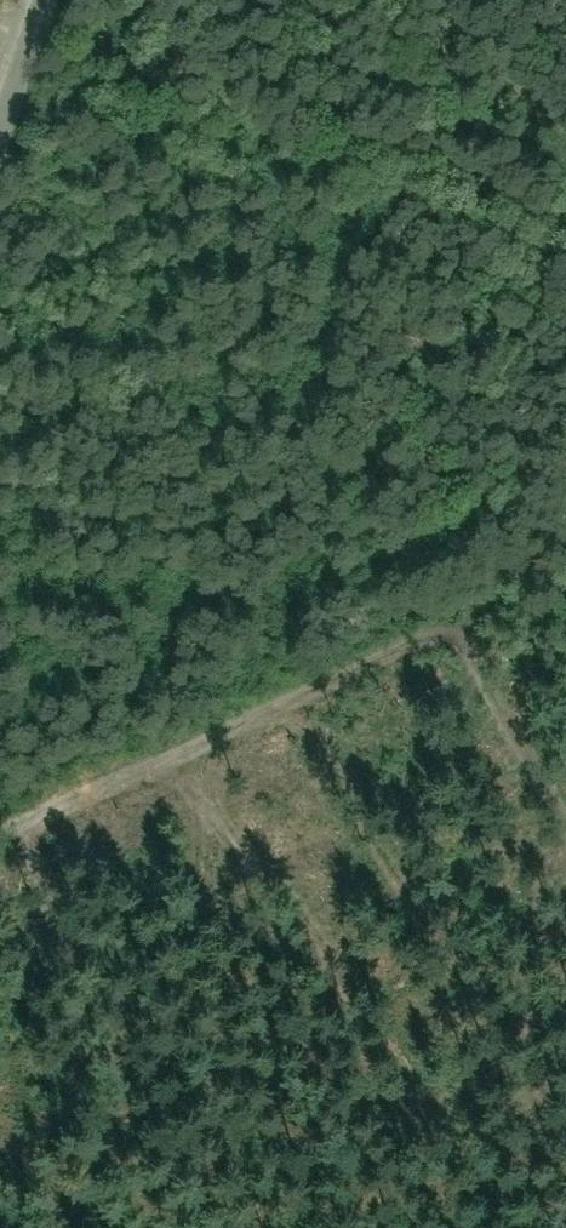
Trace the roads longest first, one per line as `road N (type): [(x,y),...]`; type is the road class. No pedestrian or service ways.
road 1 (residential): [(48,0),(0,143)]

